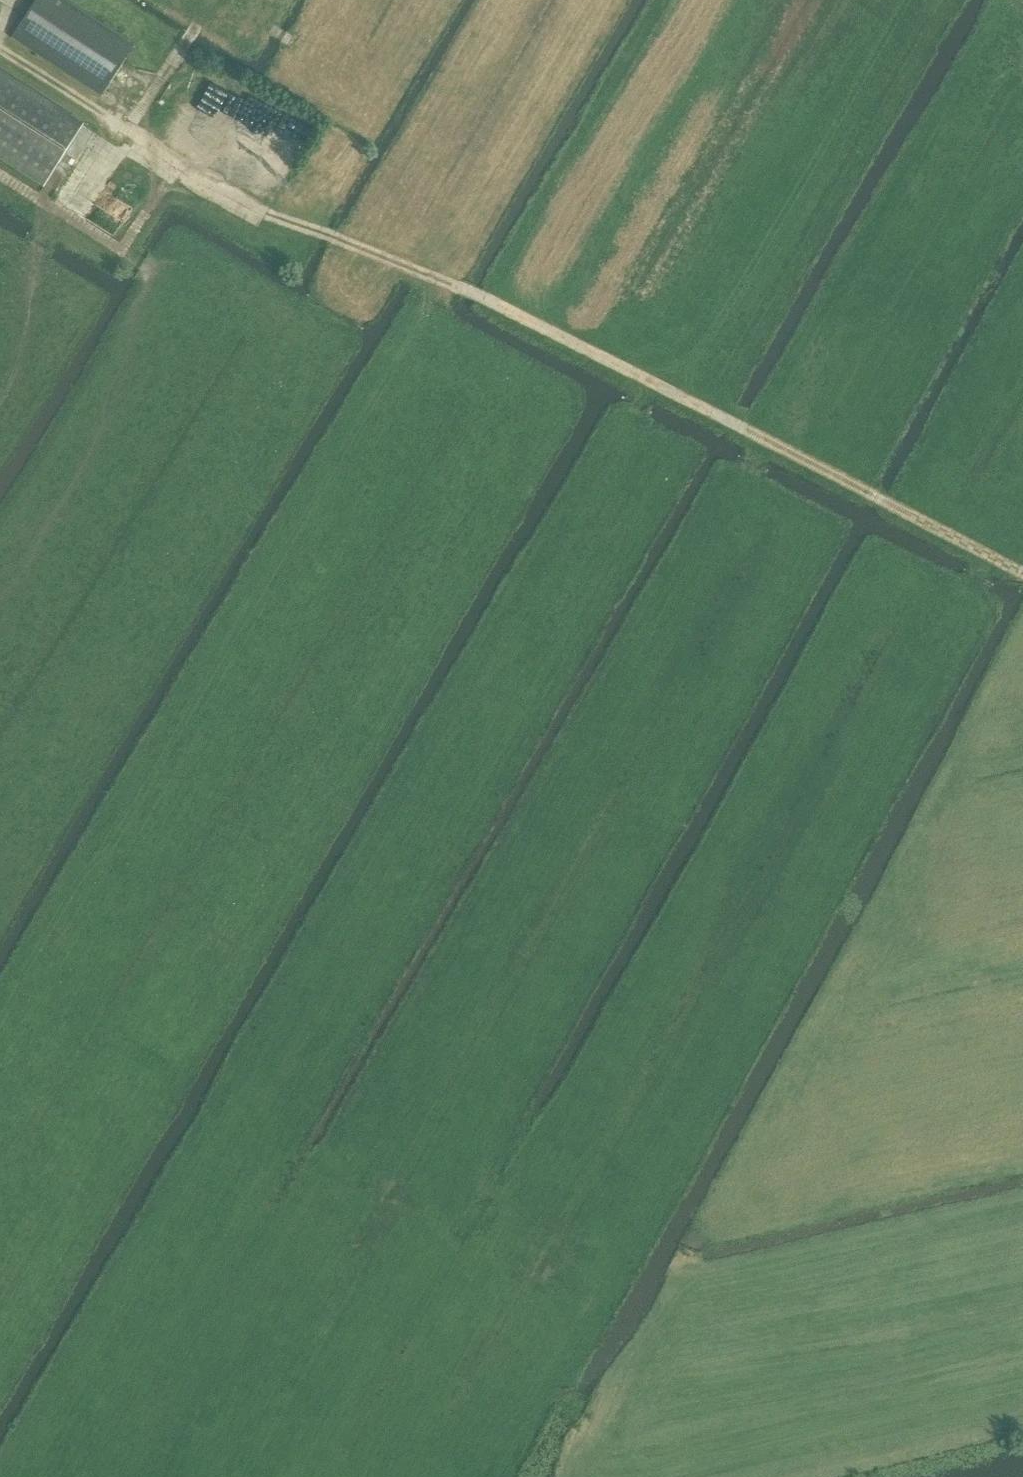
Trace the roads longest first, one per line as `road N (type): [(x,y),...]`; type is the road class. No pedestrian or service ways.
road 1 (track): [(176,161),(269,217),(482,298),(1022,575)]

